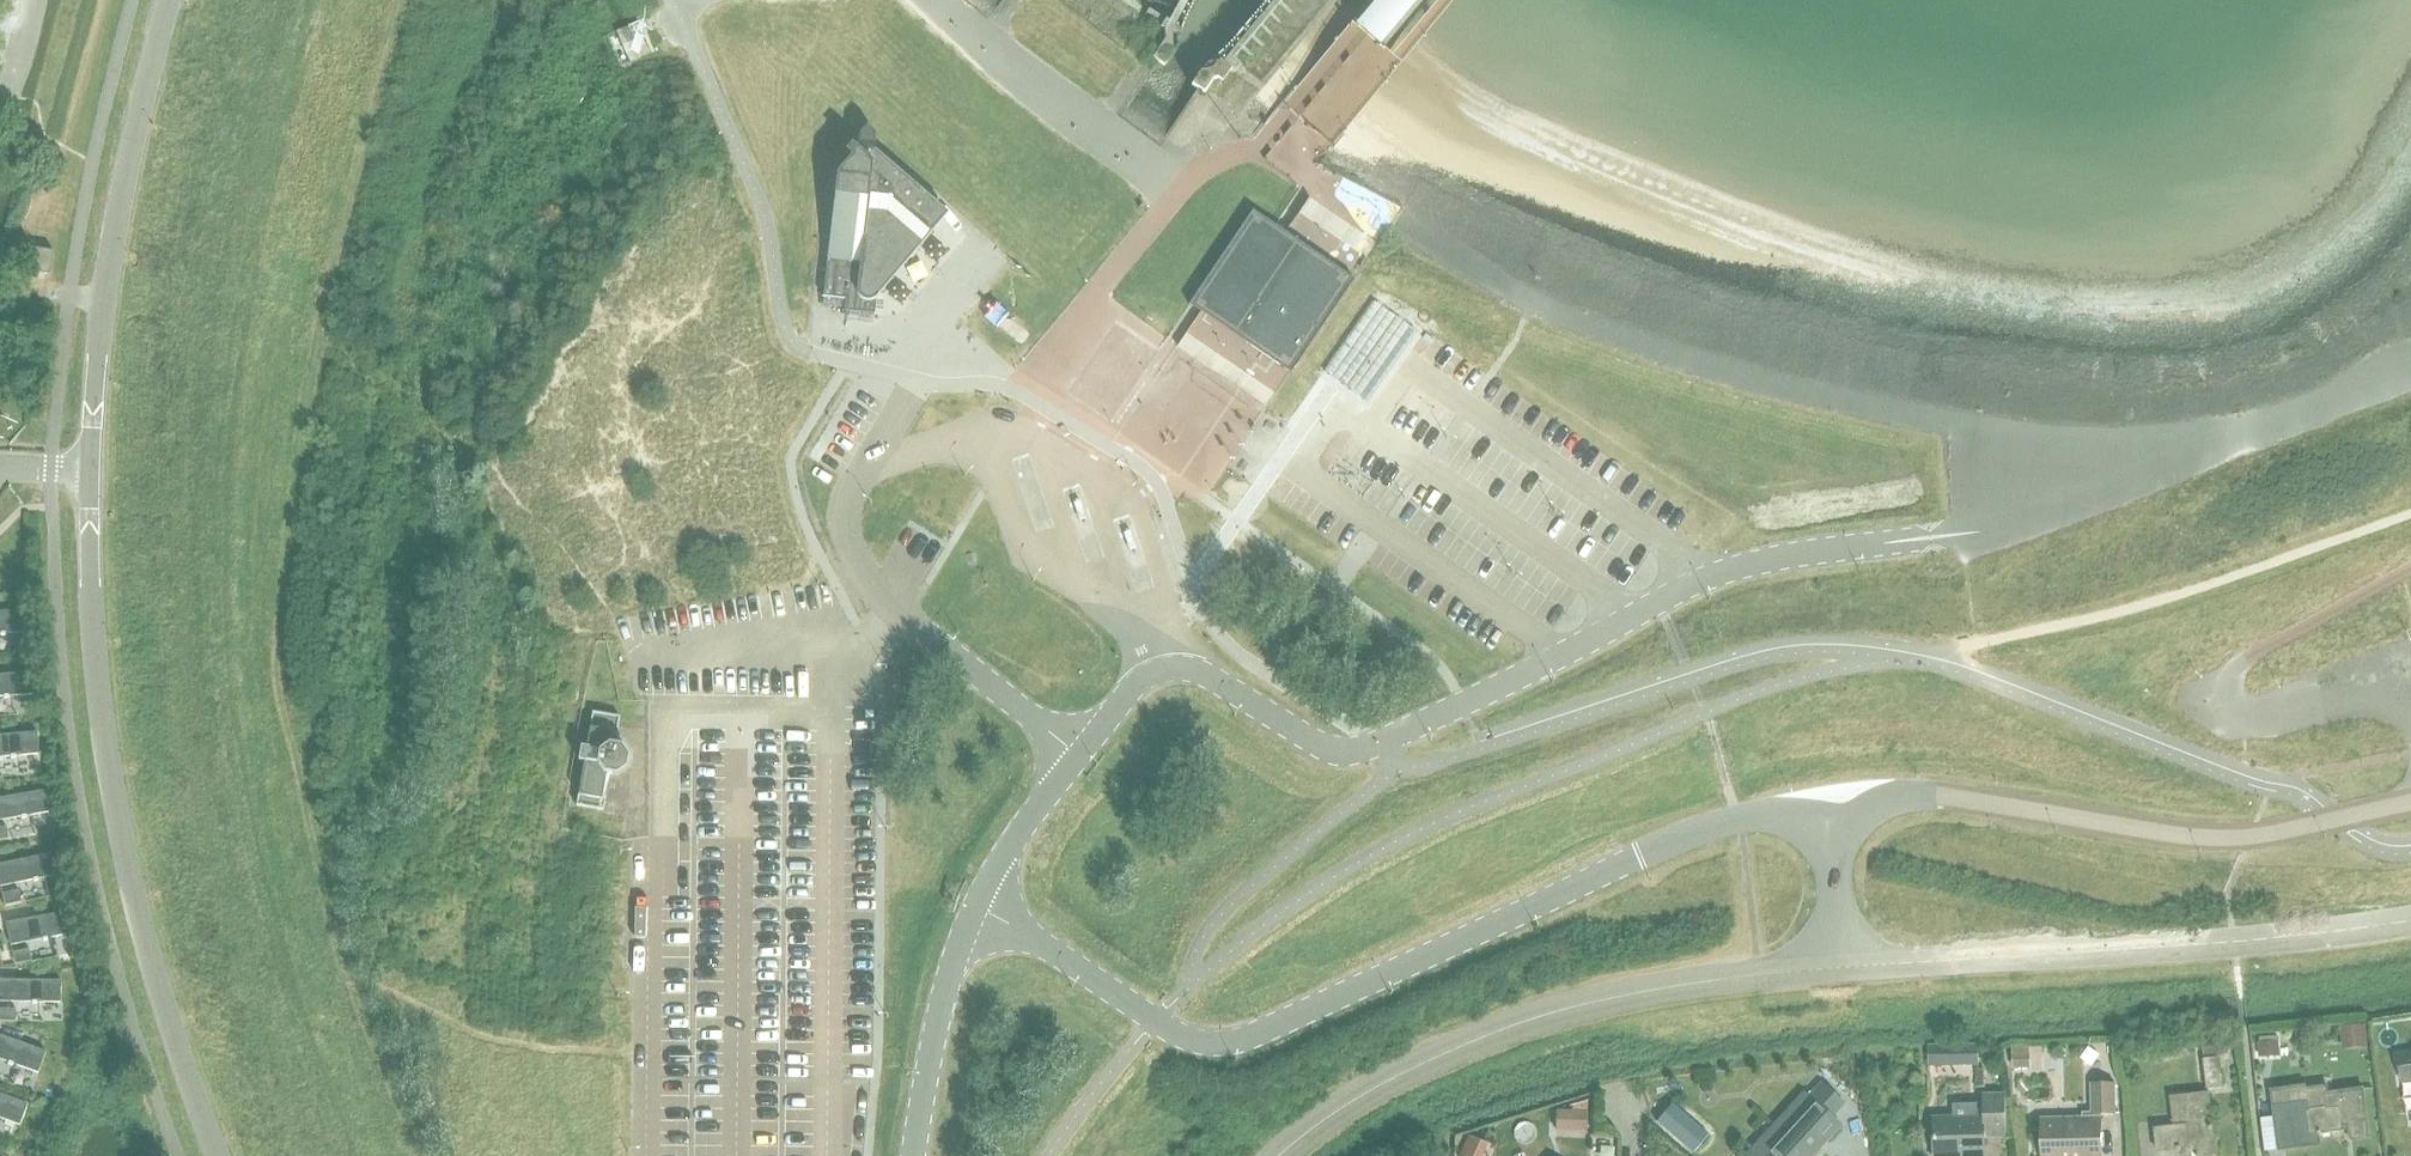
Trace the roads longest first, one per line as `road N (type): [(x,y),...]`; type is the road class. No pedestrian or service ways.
road 1 (unclassified): [(212,1155),(133,902),(104,740),(89,567),(102,306),(168,0)]
road 2 (unclassified): [(1078,755),(1136,681),(1181,667),(1320,749),(1356,751),(1716,575),(1790,556),(1931,538)]
road 3 (unclassified): [(975,903),(1171,1032),(1234,1040),(1642,854),(1828,801)]
road 4 (unclassified): [(1277,1155),(1342,1103),(1458,1043),(1561,1009),(1836,965)]
road 5 (unclassified): [(1828,801),(1938,795),(2222,838),(2410,804)]
road 6 (unclassified): [(1836,965),(2232,940),(2410,918)]
road 7 (unclassified): [(918,381),(845,499),(842,539),(864,578),(903,621),(1078,755)]
road 8 (unclassified): [(911,1155),(942,998),(975,903)]
road 9 (unclassified): [(975,903),(1078,755)]
road 10 (unclassified): [(1828,801),(1836,965)]

